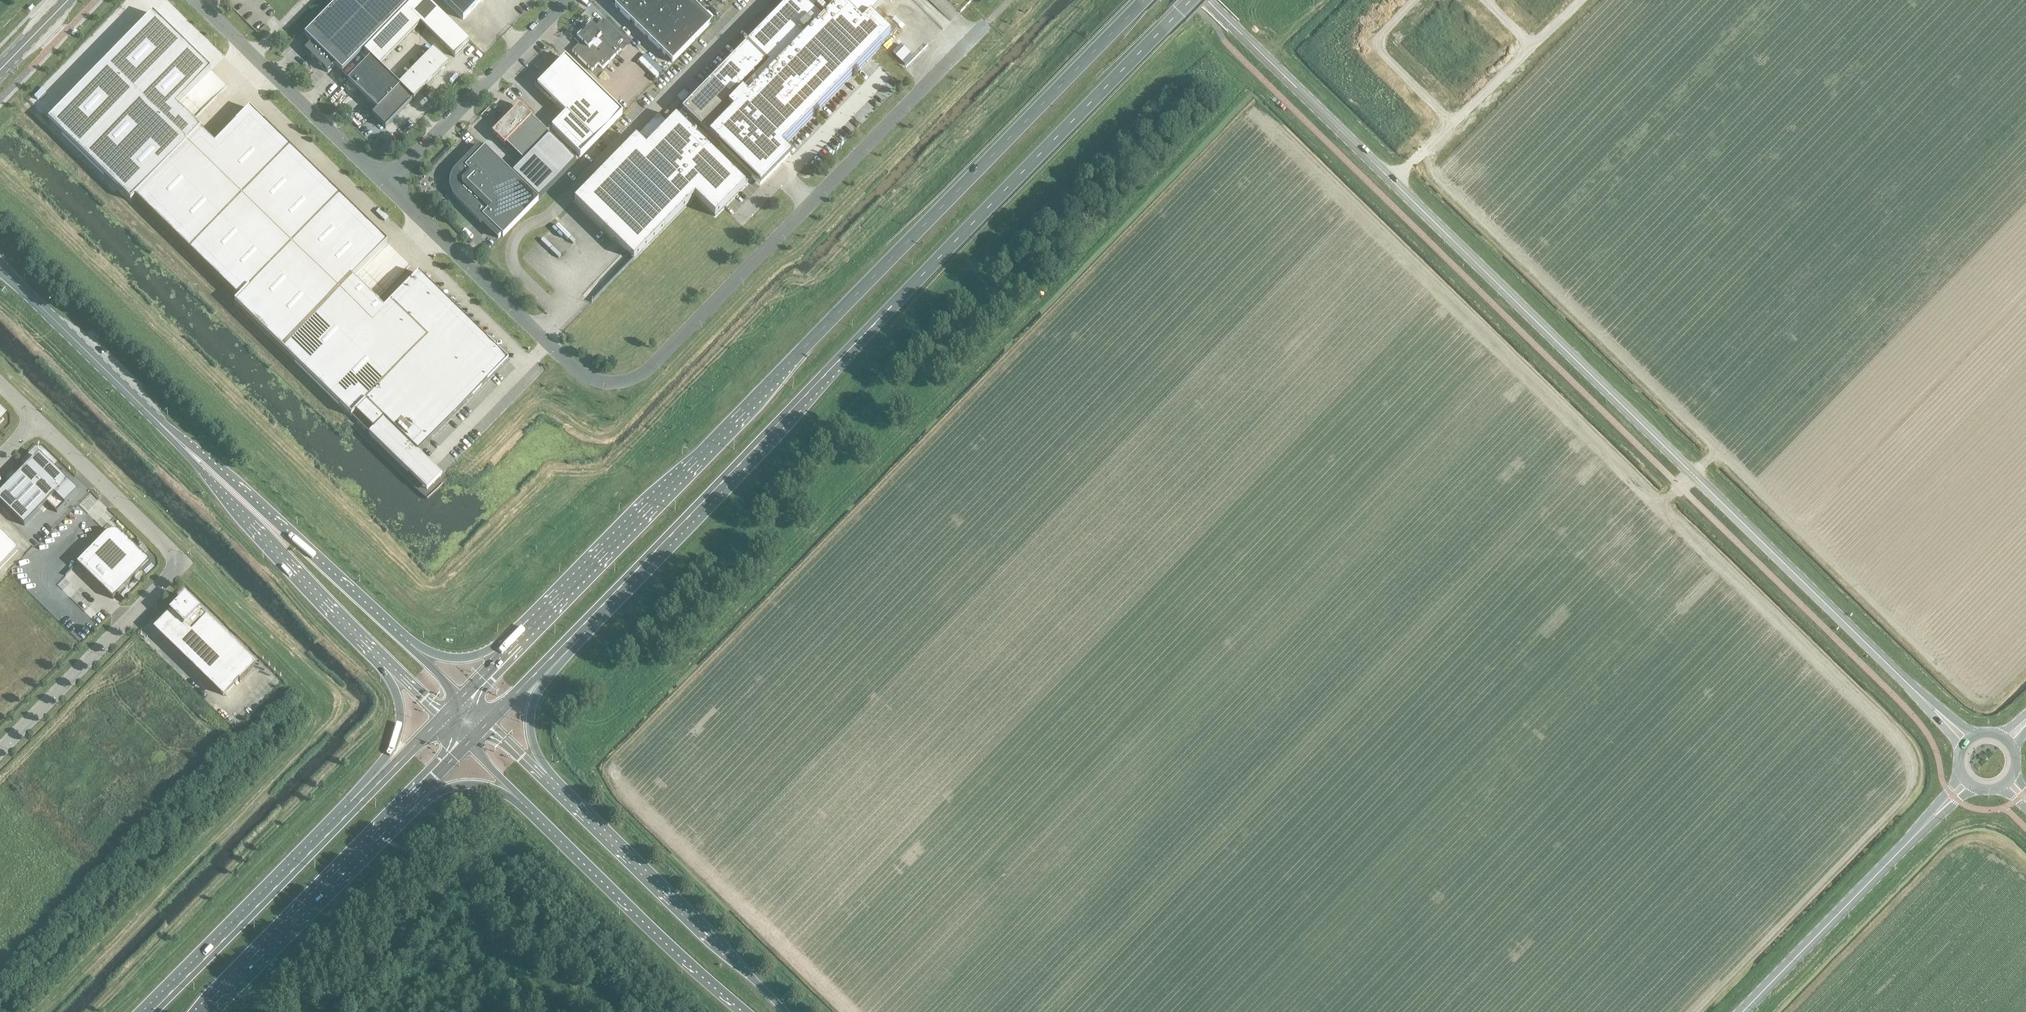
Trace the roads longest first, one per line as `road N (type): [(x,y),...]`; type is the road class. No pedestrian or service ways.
road 1 (tertiary): [(1912,687),(1208,0)]
road 2 (trunk): [(563,646),(1193,0)]
road 3 (trunk): [(1145,0),(536,622)]
road 4 (unclassified): [(386,184),(582,374),(623,382),(648,373),(1011,0)]
road 5 (unclassified): [(0,750),(178,566),(38,425)]
road 6 (secondary): [(405,642),(231,478),(166,430)]
road 7 (secondary): [(785,1011),(555,790)]
road 8 (secondary): [(166,430),(382,661)]
road 9 (trunk): [(373,789),(153,1011)]
road 10 (secondary): [(533,810),(748,1011)]
road 11 (track): [(344,1011),(448,914),(465,918),(558,1011)]
road 12 (trunk): [(205,1011),(400,813)]
road 13 (unclassified): [(196,0),(386,184)]
road 14 (track): [(1394,180),(1583,0)]
road 15 (unclassified): [(386,184),(569,0)]
road 16 (secondary): [(1744,1011),(1914,838)]
road 17 (secondary): [(166,430),(0,268)]
road 18 (trunk): [(555,790),(530,722),(563,646)]
road 19 (trunk): [(400,813),(465,785),(533,810)]
road 20 (trunk): [(536,622),(475,656),(405,642)]
road 21 (trunk): [(382,661),(400,725),(373,789)]

